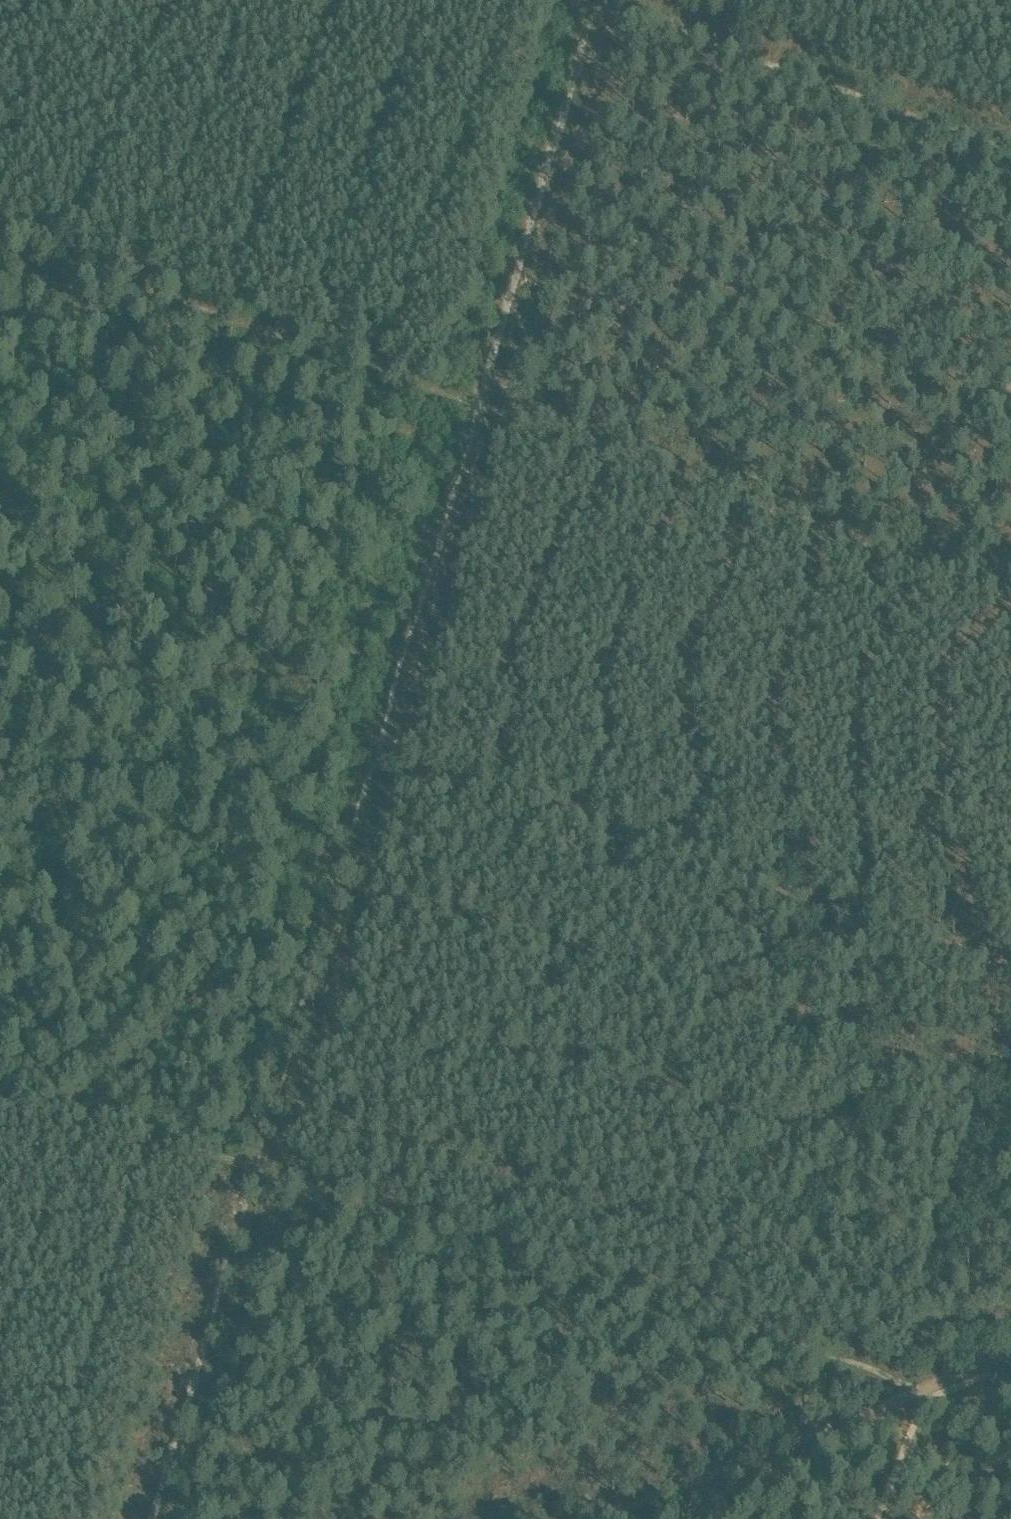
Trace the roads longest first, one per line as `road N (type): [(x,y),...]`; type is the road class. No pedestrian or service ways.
road 1 (track): [(252,1174),(475,412)]
road 2 (track): [(252,1174),(929,1385)]
road 3 (track): [(596,0),(475,412)]
road 4 (track): [(589,1518),(929,1385)]
road 5 (track): [(146,1518),(252,1174)]
road 6 (track): [(0,1094),(252,1174)]
road 7 (track): [(894,1518),(936,1396),(929,1385)]

